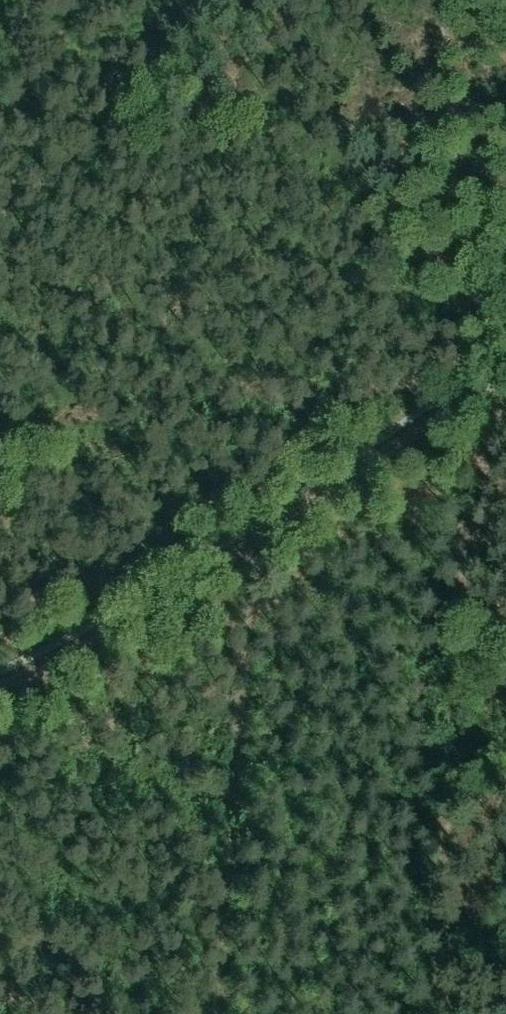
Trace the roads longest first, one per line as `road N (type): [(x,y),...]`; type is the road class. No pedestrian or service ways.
road 1 (track): [(442,0),(470,388),(447,1013)]
road 2 (track): [(0,686),(38,673),(248,551),(444,415),(505,400)]
road 3 (track): [(216,1013),(248,551)]

